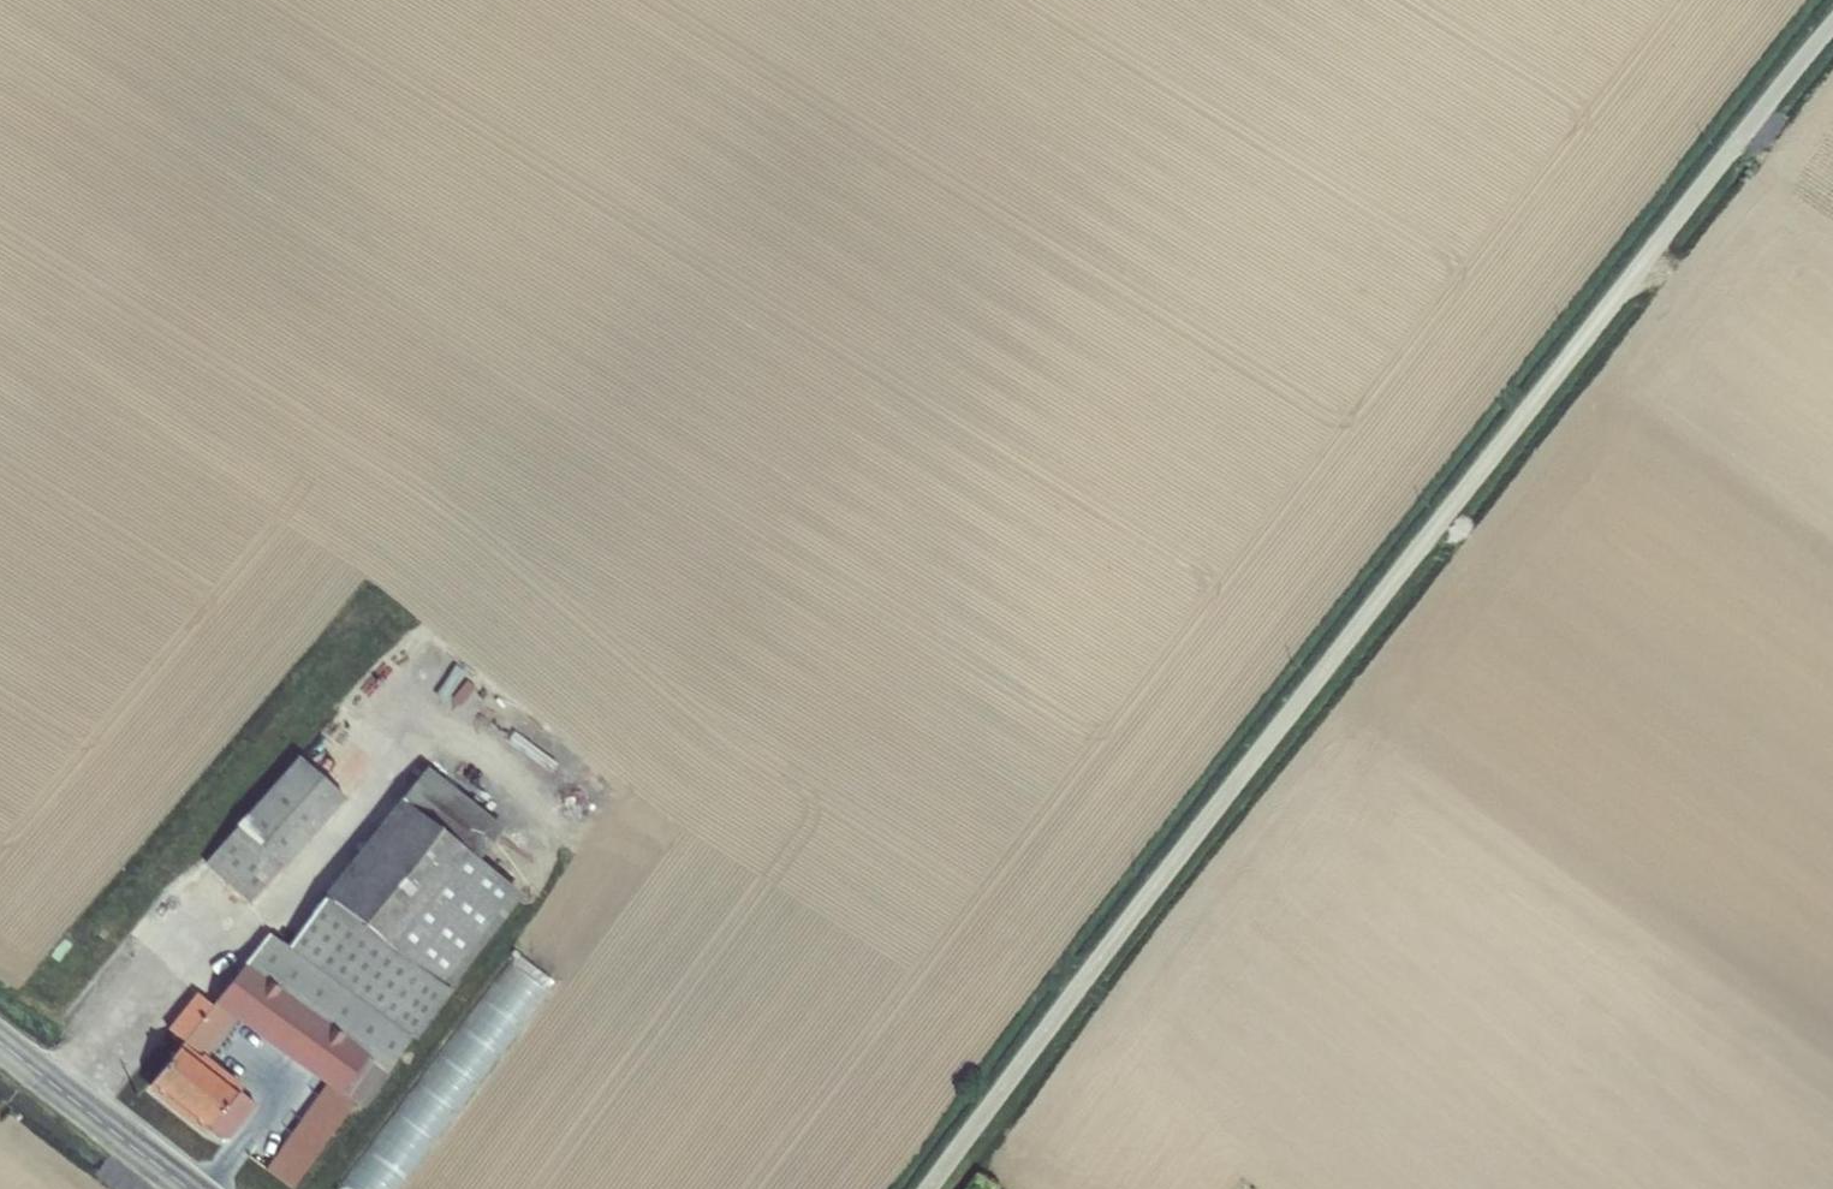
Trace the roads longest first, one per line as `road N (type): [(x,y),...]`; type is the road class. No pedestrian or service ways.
road 1 (unclassified): [(928,1188),(1832,24)]
road 2 (tertiary): [(185,1188),(0,1044)]

